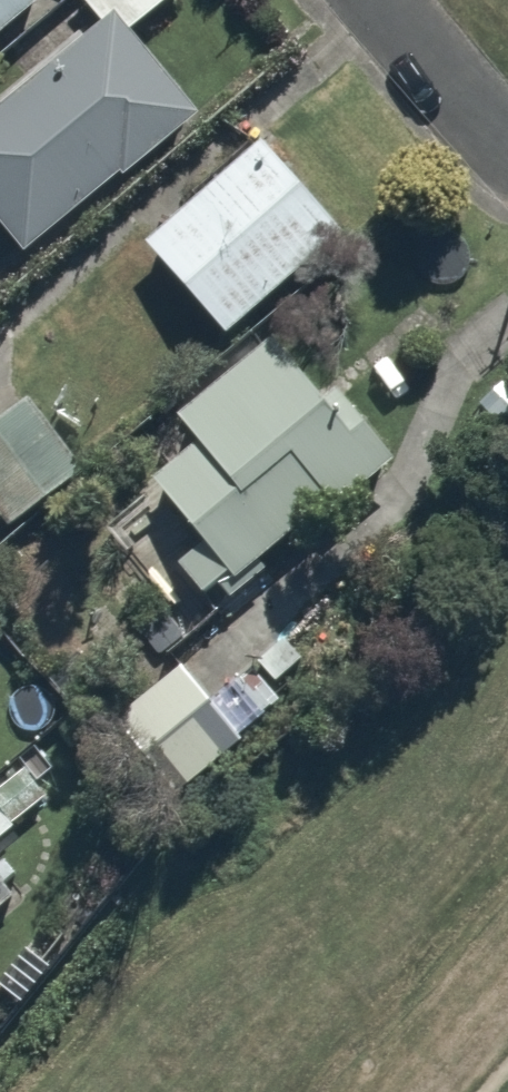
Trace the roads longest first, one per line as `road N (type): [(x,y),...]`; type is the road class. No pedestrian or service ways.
road 1 (residential): [(507,144),(379,0)]

